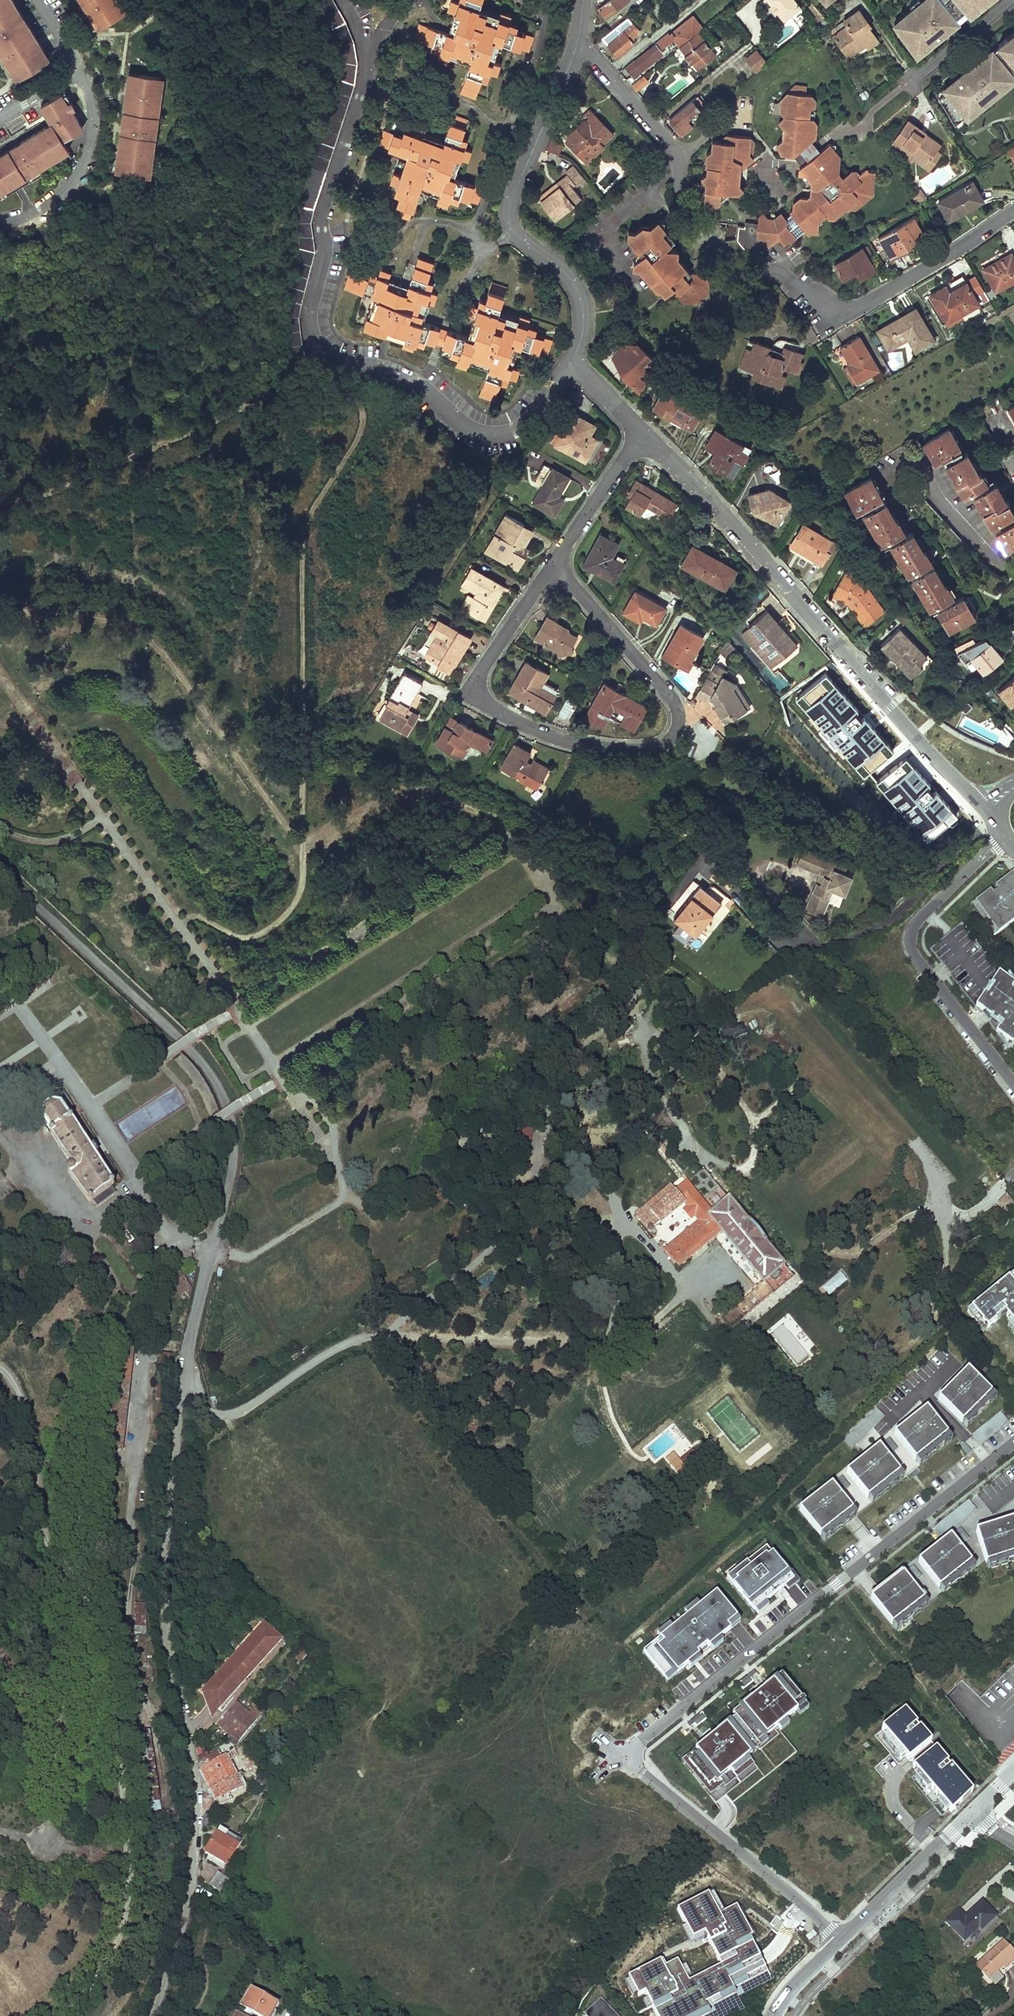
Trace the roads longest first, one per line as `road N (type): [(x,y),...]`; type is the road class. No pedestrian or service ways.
road 1 (residential): [(212,1250),(180,1410),(164,1592),(196,1816),(185,1913),(151,2015)]
road 2 (residential): [(575,358),(528,421),(504,436),(478,434),(393,372),(325,352),(307,319),(329,195),(367,67),(367,33)]
road 3 (residential): [(842,1940),(637,1770),(633,1756),(638,1741),(836,1585)]
road 4 (residential): [(985,809),(641,433)]
road 5 (residential): [(1013,209),(860,305),(835,312),(789,276),(723,268),(694,230),(678,191),(675,151),(652,124)]
road 6 (residential): [(553,561),(467,689),(518,719),(580,742),(646,746),(675,736),(677,698)]
road 7 (residential): [(575,358),(582,301),(561,269),(516,234),(508,209),(579,40)]
road 8 (residential): [(1005,838),(927,910),(910,943),(1013,1083)]
road 9 (residential): [(1013,1443),(836,1585)]
road 10 (residential): [(0,222),(54,199),(85,157),(93,111),(76,71)]
road 11 (residential): [(677,698),(553,561)]
road 12 (residential): [(974,1811),(842,1940)]
road 13 (residential): [(641,433),(553,561)]
road 14 (residential): [(652,124),(758,41)]
road 15 (residential): [(1013,569),(919,479)]

